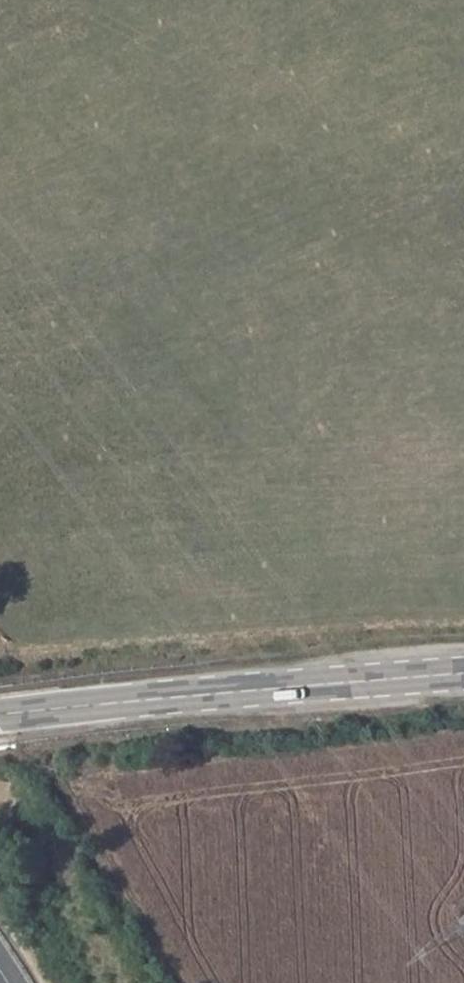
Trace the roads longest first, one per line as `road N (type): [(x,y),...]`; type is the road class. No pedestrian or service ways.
road 1 (secondary): [(0,716),(463,673)]

